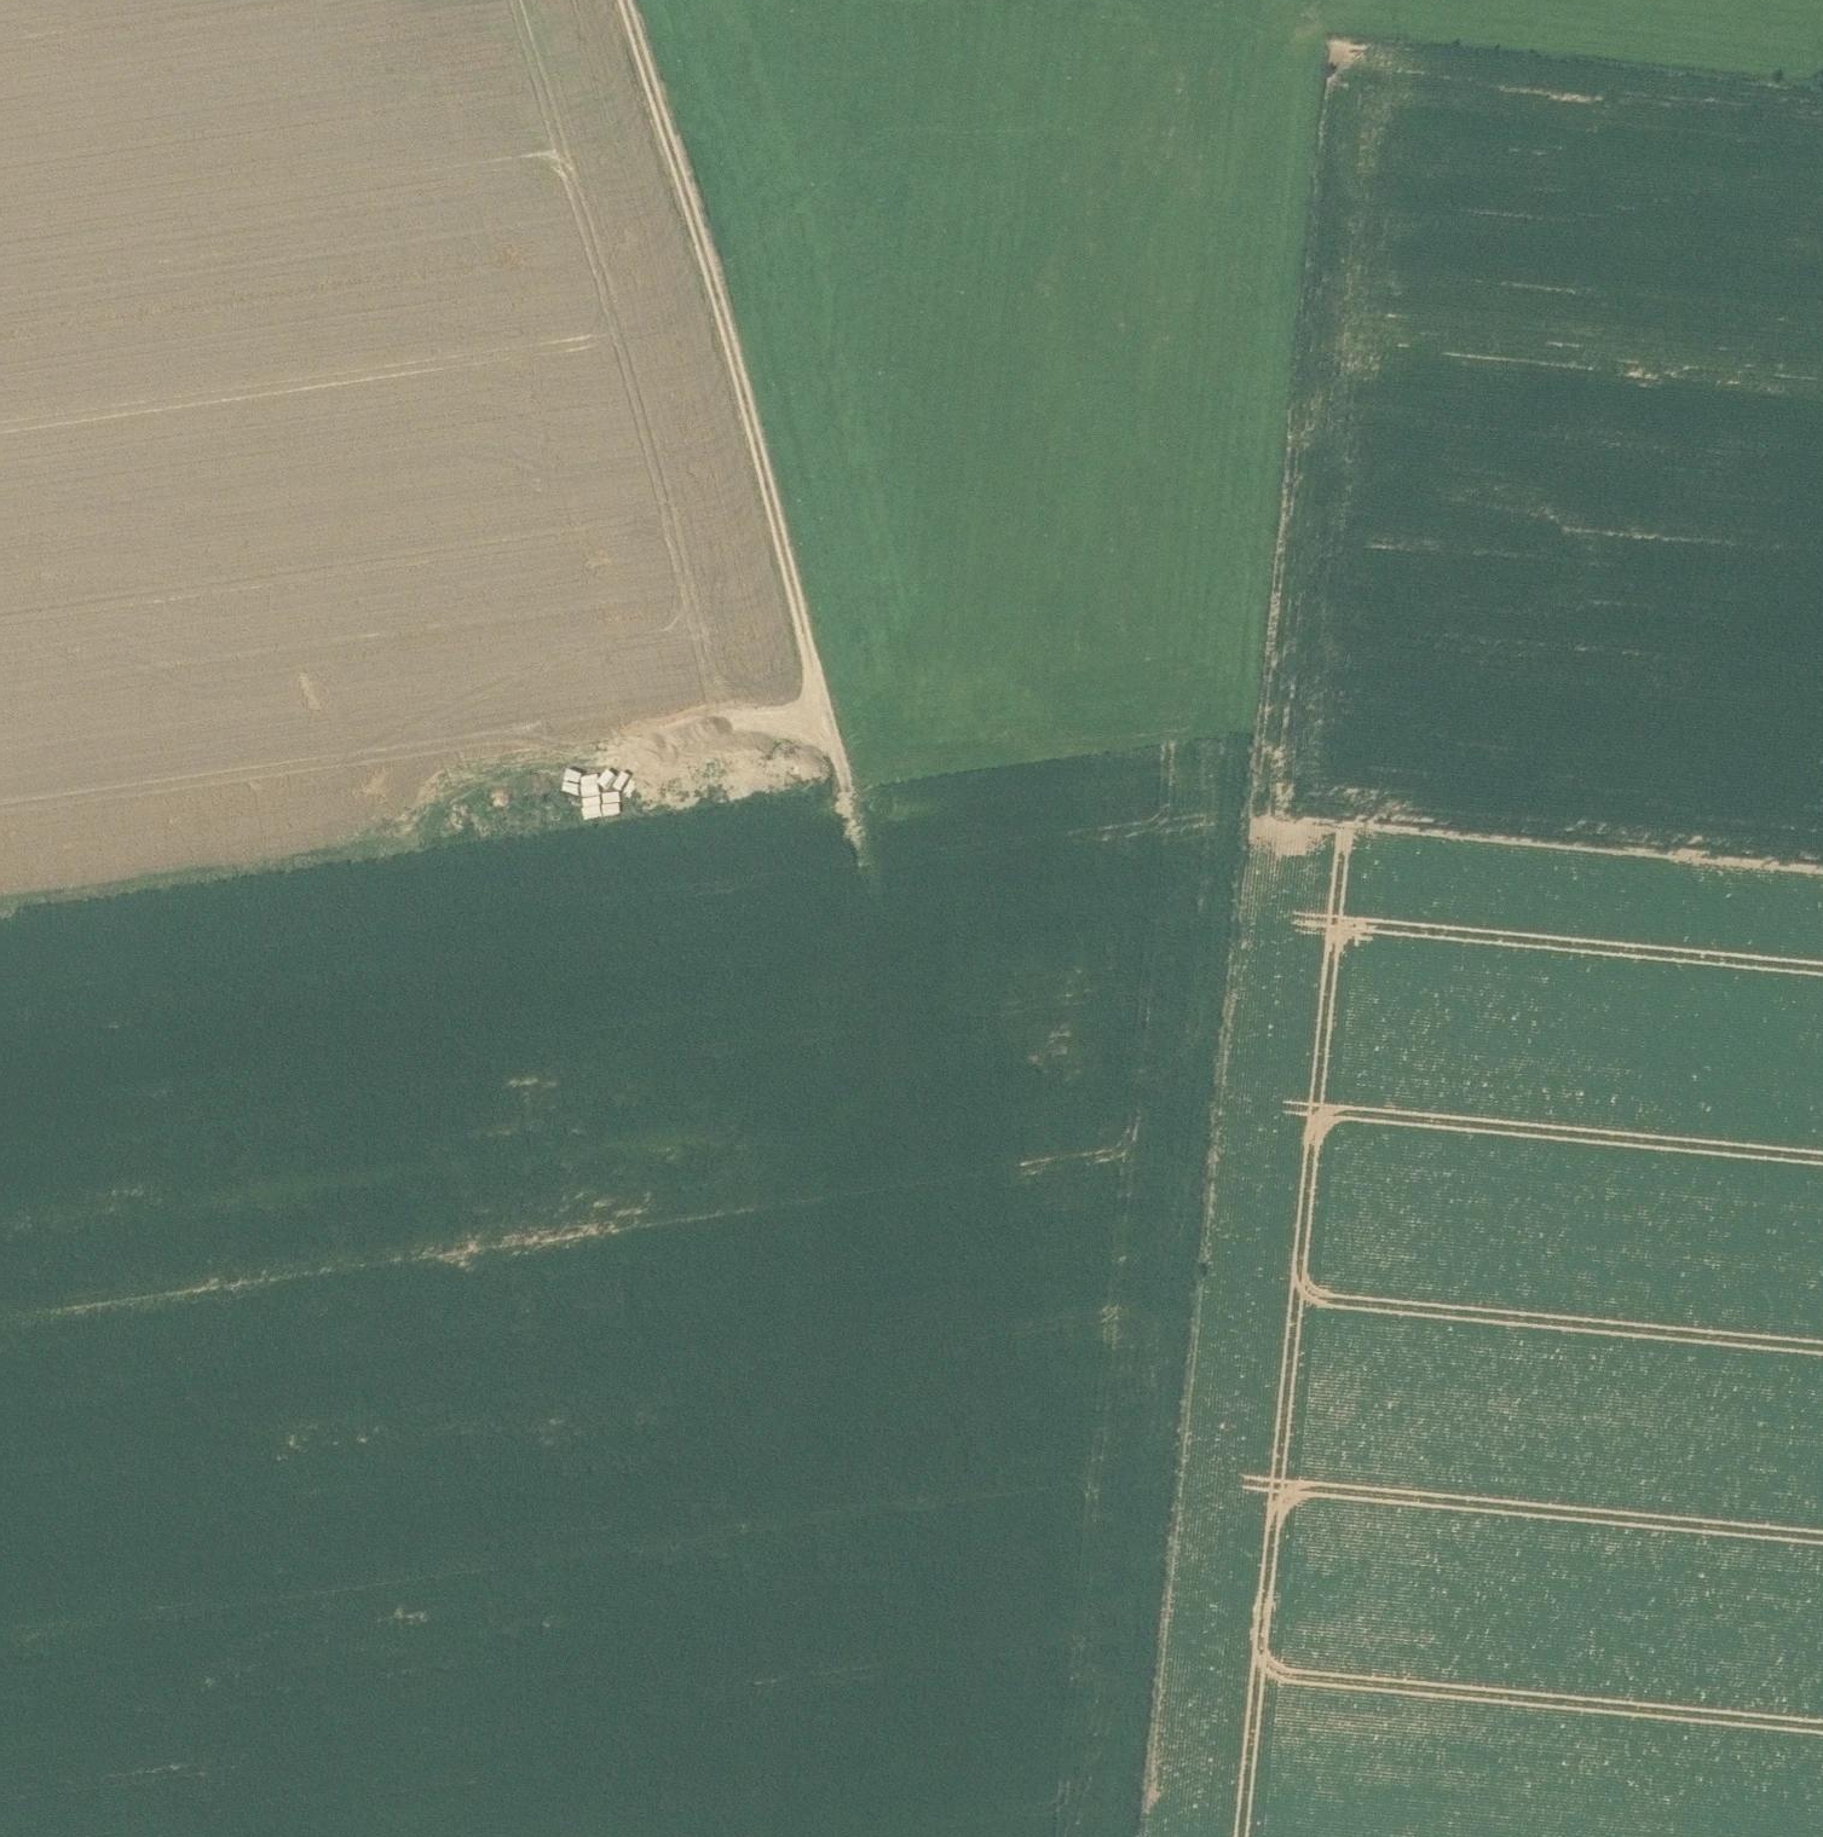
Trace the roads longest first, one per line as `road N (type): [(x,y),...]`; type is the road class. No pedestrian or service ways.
road 1 (track): [(1822,64),(1311,18),(1243,650),(846,816),(621,0)]
road 2 (track): [(836,784),(0,916)]

